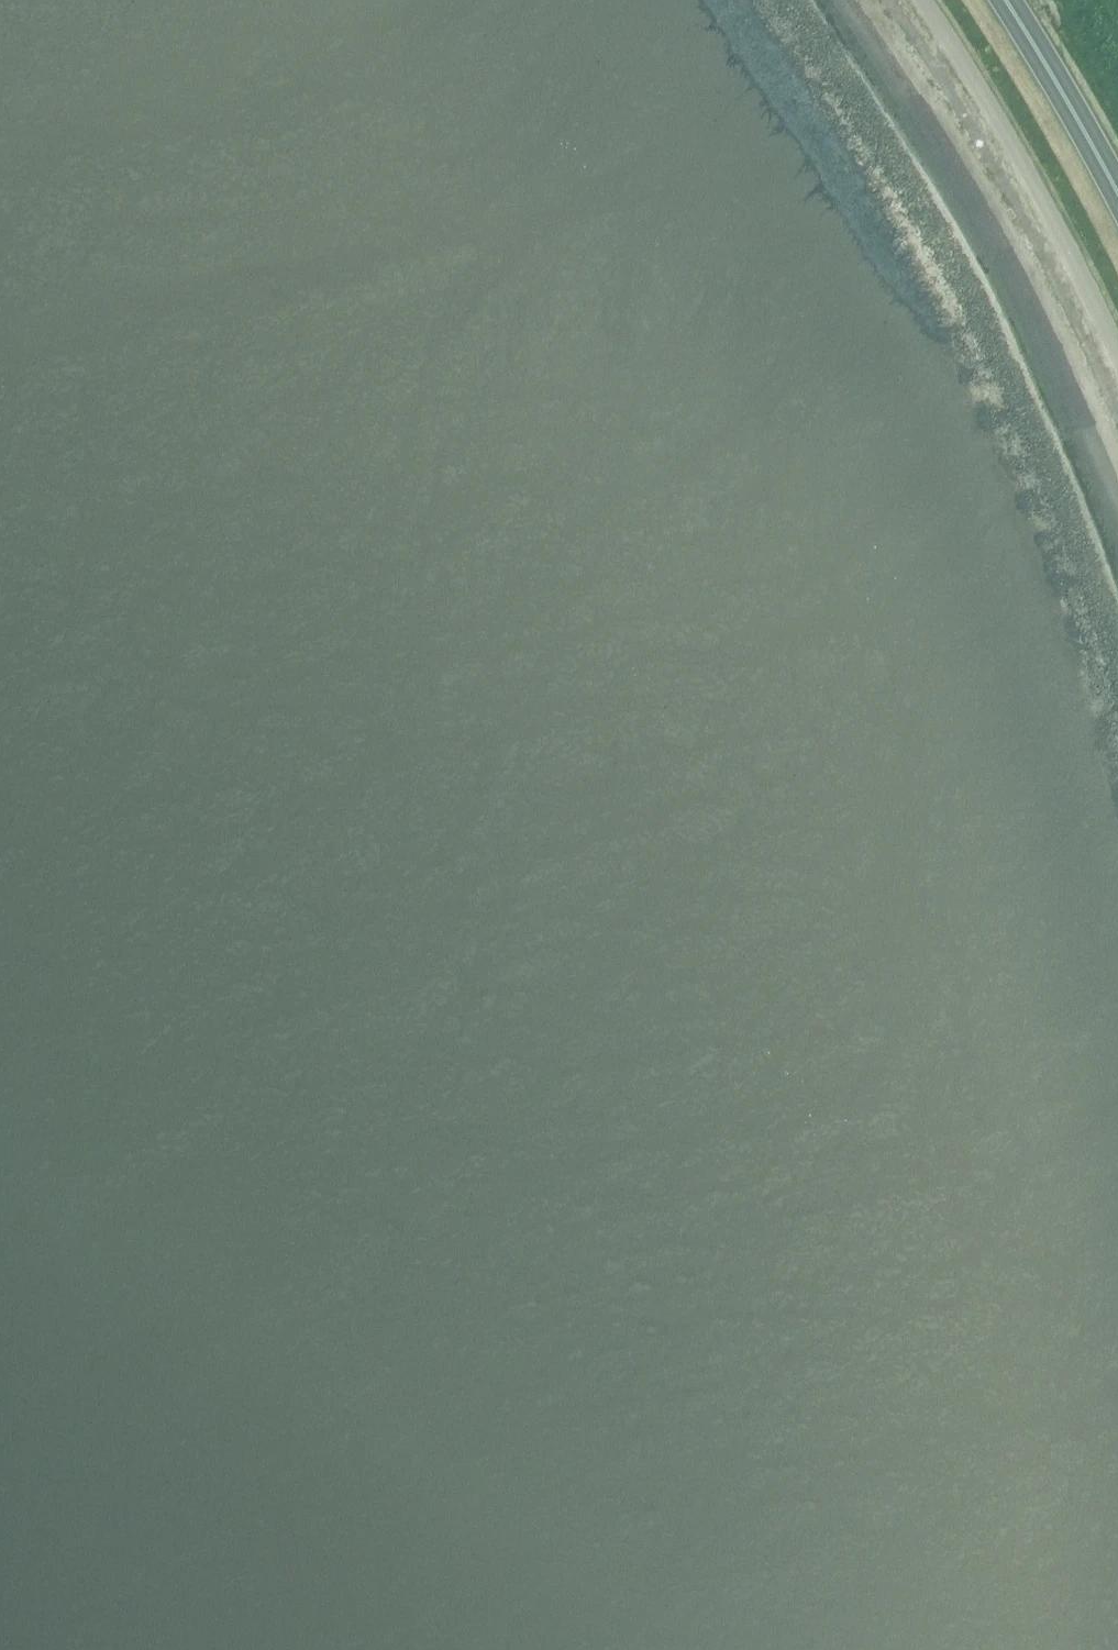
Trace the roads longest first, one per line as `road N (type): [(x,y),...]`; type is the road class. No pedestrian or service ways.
road 1 (unclassified): [(1117,346),(1010,144),(917,0)]
road 2 (trunk): [(1117,194),(1006,0)]

